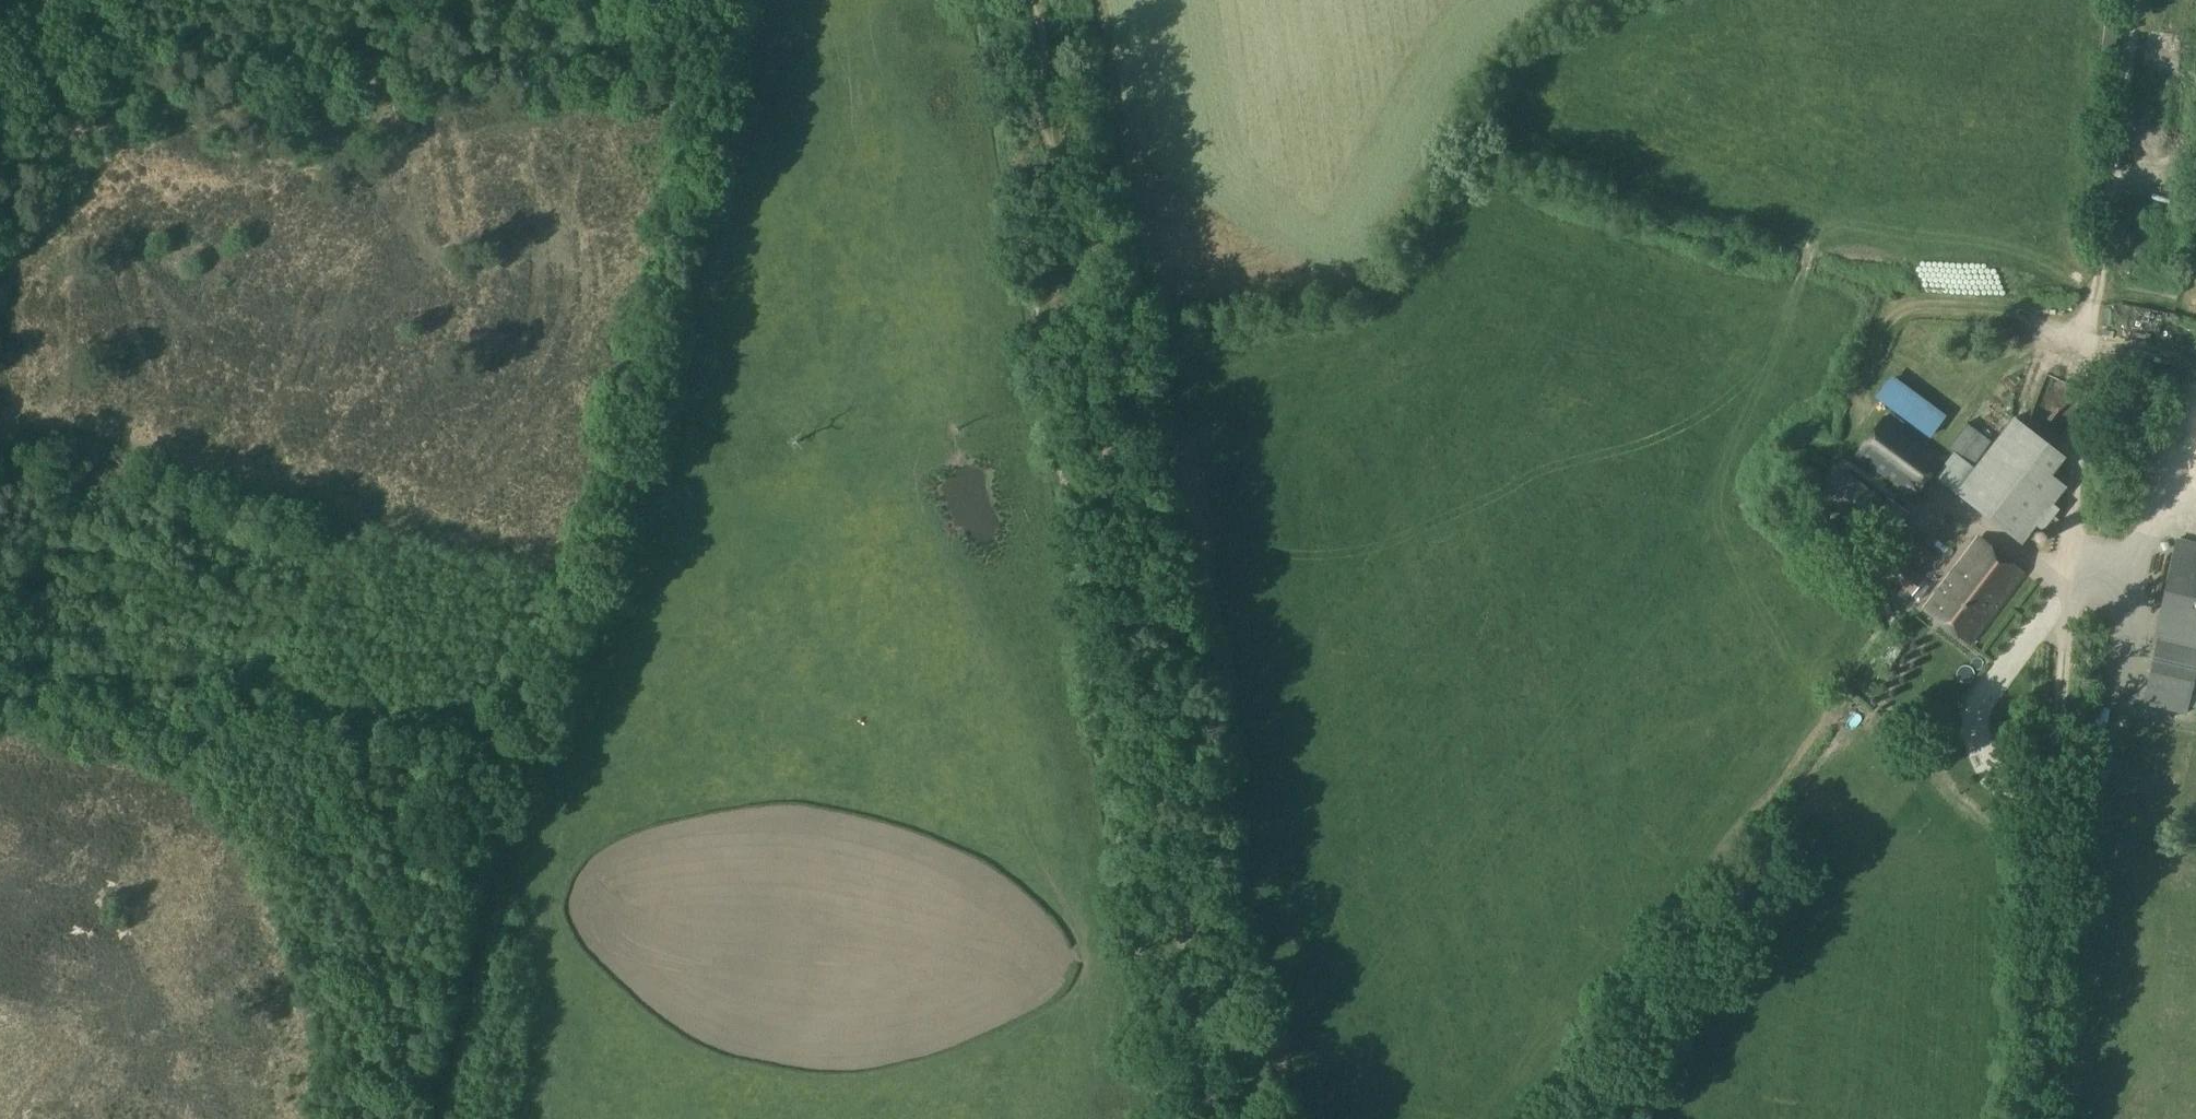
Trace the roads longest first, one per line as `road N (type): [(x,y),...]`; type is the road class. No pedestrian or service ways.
road 1 (unclassified): [(1214,1118),(1036,0)]
road 2 (track): [(2039,1118),(2056,802),(2137,0)]

